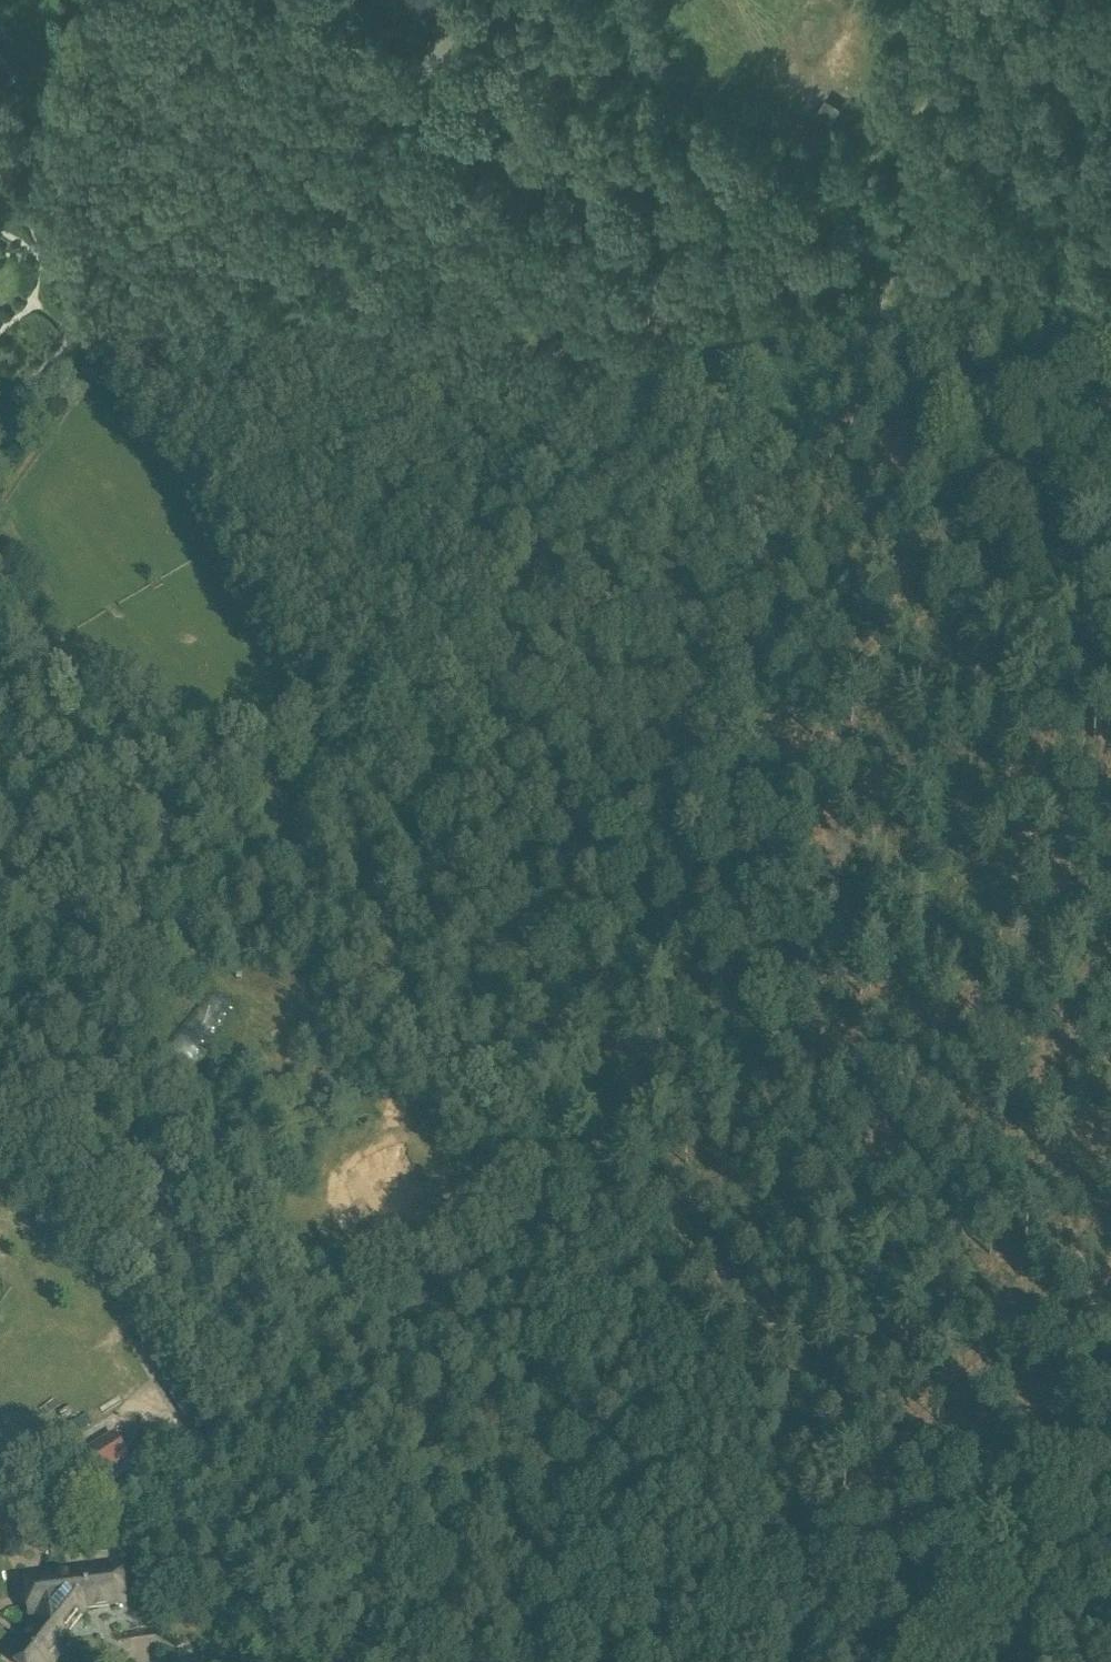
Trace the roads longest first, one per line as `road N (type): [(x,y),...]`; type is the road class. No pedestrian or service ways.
road 1 (track): [(1110,1499),(984,1661)]

